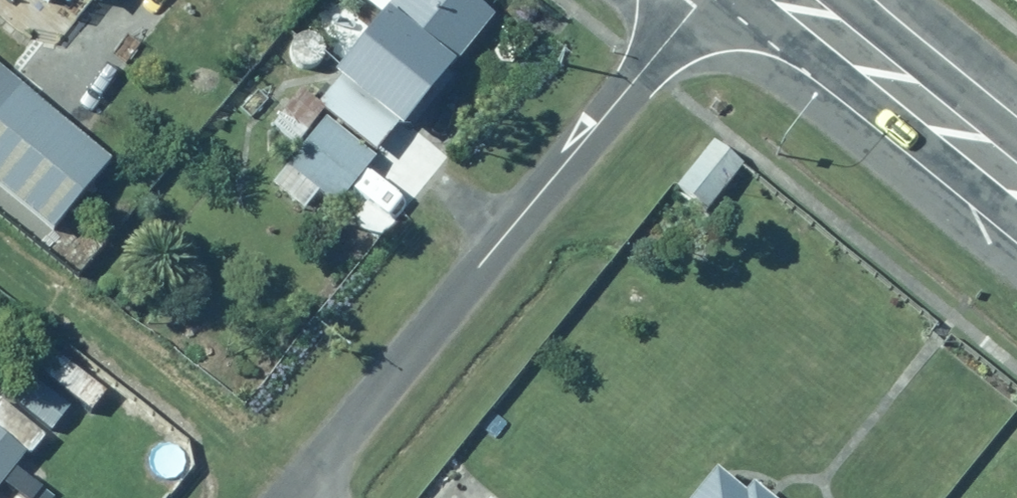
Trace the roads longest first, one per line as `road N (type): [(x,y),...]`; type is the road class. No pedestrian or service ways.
road 1 (residential): [(696,0),(292,497)]
road 2 (trunk): [(795,0),(1016,181)]

